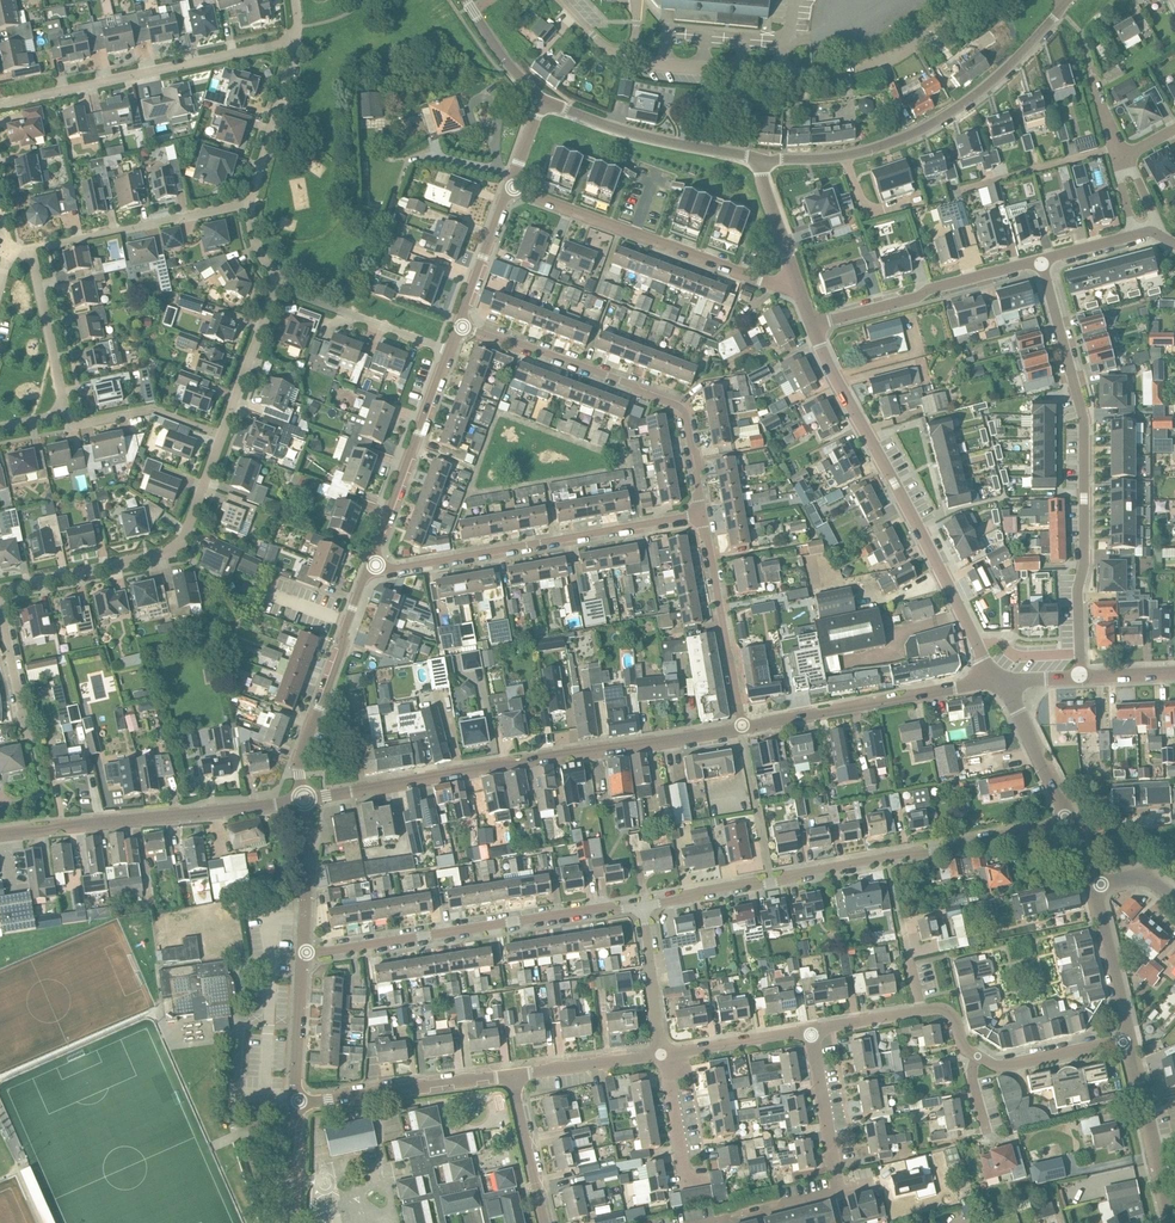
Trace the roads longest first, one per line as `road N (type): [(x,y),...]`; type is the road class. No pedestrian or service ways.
road 1 (residential): [(0,590),(177,546),(278,287)]
road 2 (unclassified): [(304,798),(742,728)]
road 3 (residential): [(642,906),(992,841),(1068,816)]
road 4 (residential): [(1083,676),(1083,421),(1041,260)]
road 5 (tertiary): [(996,681),(813,326)]
road 6 (residential): [(977,0),(853,71),(702,70),(636,56)]
road 7 (tertiary): [(1066,0),(996,78),(944,116),(844,157),(763,160)]
road 8 (residential): [(703,514),(679,406),(459,326)]
road 9 (residential): [(304,955),(642,906)]
road 10 (residential): [(369,563),(389,570),(703,514)]
road 11 (unclassified): [(0,835),(304,798)]
road 12 (residential): [(795,278),(775,286),(509,186)]
road 13 (residential): [(0,104),(295,41)]
road 14 (unclassified): [(742,728),(996,681)]
road 15 (residential): [(304,798),(298,760),(369,563)]
road 16 (residential): [(813,326),(1041,260)]
road 17 (tertiary): [(763,160),(618,130),(545,98)]
road 18 (residential): [(369,563),(450,351)]
road 19 (residential): [(28,250),(249,204)]
road 20 (residential): [(293,1104),(512,1077)]
road 21 (residential): [(742,728),(703,514)]
road 22 (tertiary): [(1170,1222),(1128,1039)]
road 23 (residential): [(249,204),(295,41)]
road 24 (residential): [(63,412),(28,250)]
road 25 (residential): [(838,1190),(810,1030)]
road 26 (unclassified): [(304,955),(304,798)]
road 27 (tertiary): [(1128,1039),(1093,887)]
road 28 (residential): [(979,1054),(996,1066),(1128,1039)]
road 29 (tertiary): [(1068,816),(996,681)]
road 30 (residential): [(512,1077),(662,1054)]
road 31 (unclassified): [(293,1104),(304,955)]
road 32 (residential): [(662,1054),(642,906)]
road 33 (residential): [(546,1222),(512,1077)]
road 34 (residential): [(459,326),(509,186)]
road 35 (residential): [(666,1053),(810,1030)]
road 36 (residential): [(31,740),(0,613)]
road 37 (residential): [(713,1222),(838,1190)]
road 38 (residential): [(686,1180),(666,1053)]
road 39 (tertiary): [(545,98),(516,73),(464,0)]
road 40 (tertiary): [(795,278),(761,185),(763,160)]
road 41 (residential): [(450,351),(336,308)]

